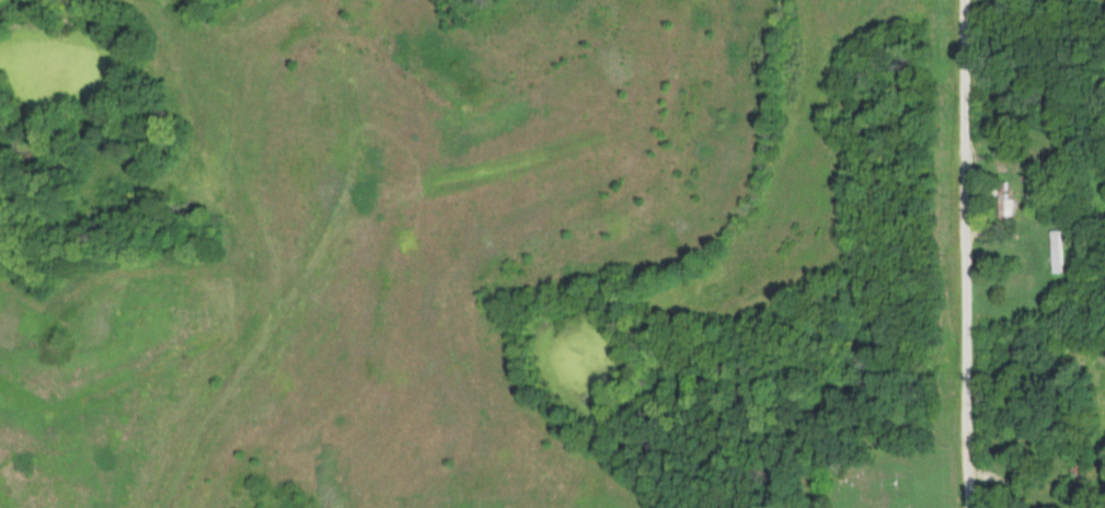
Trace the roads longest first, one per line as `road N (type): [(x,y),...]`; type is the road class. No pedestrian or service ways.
road 1 (residential): [(966,507),(964,0)]

